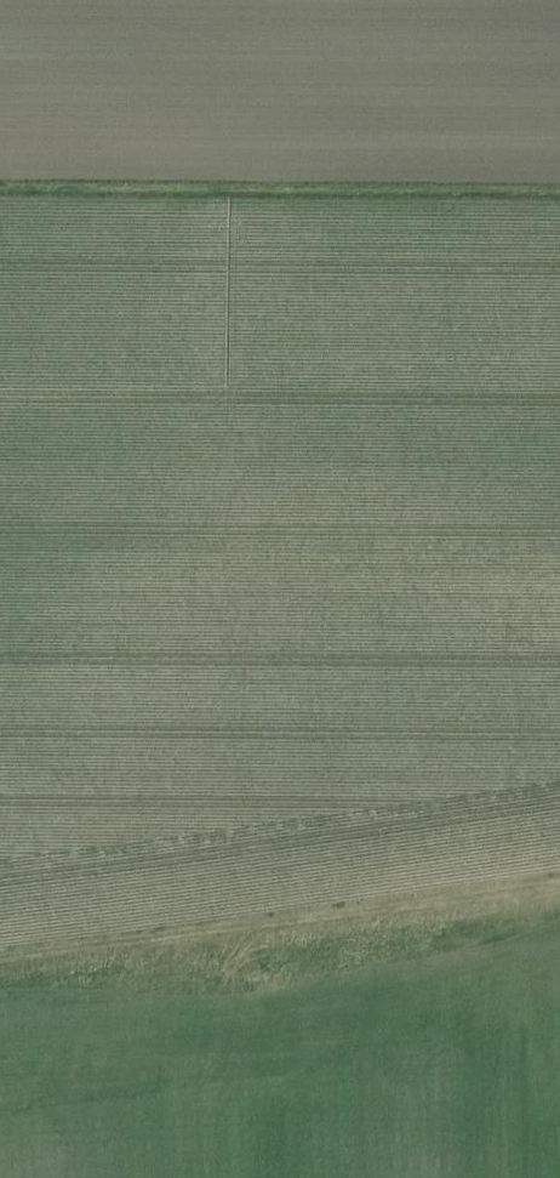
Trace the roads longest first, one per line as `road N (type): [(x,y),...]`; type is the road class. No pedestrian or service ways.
road 1 (track): [(559,879),(0,961)]

